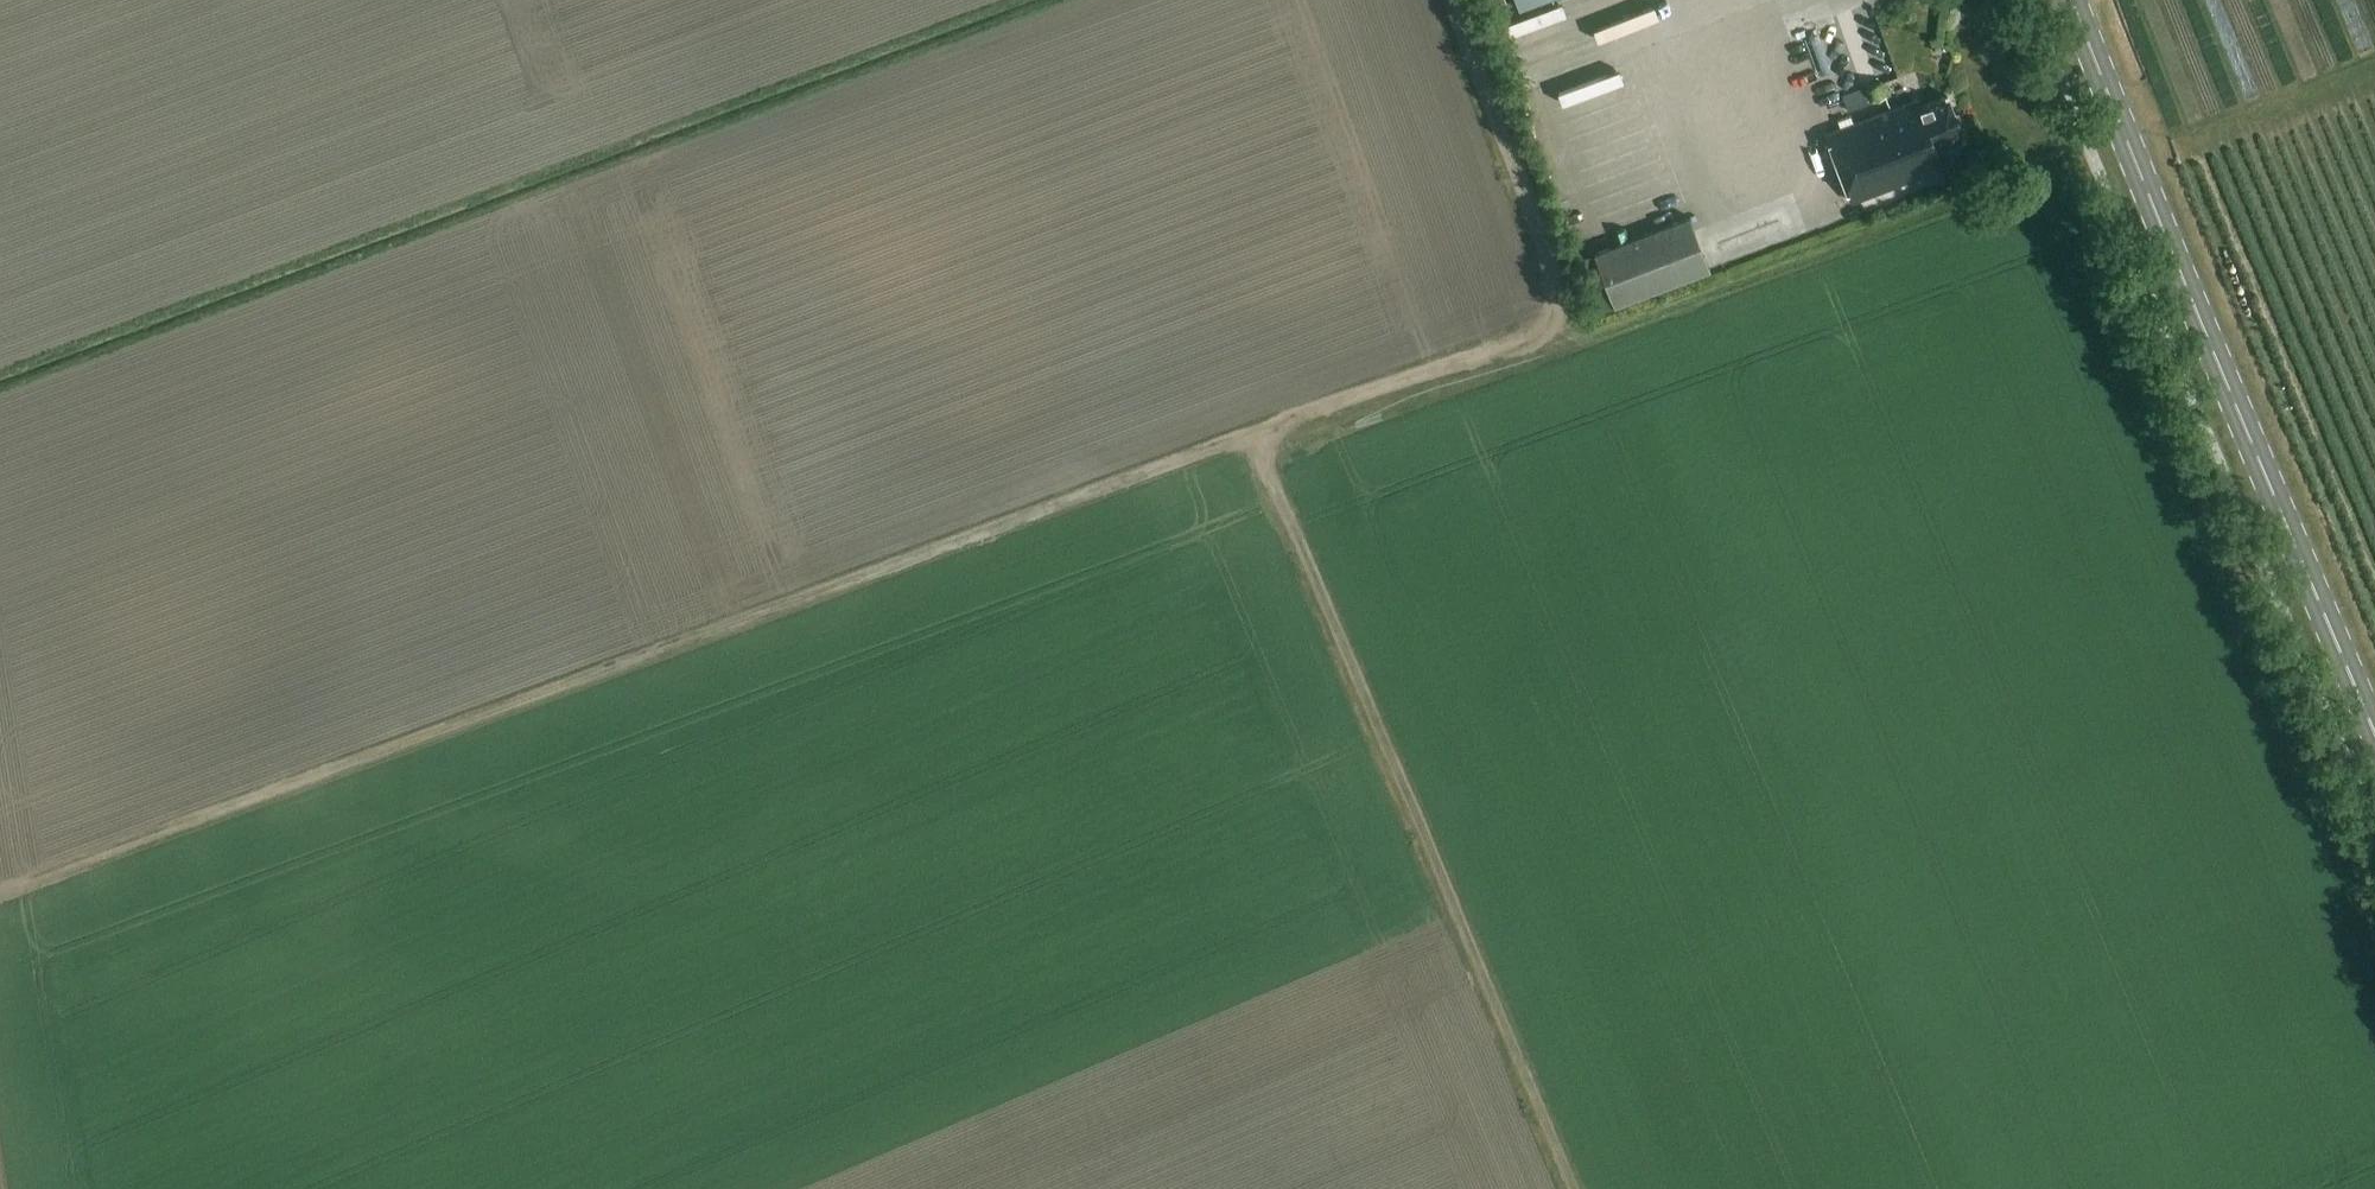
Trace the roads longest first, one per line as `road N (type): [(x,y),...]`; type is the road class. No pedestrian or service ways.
road 1 (primary): [(2374,729),(2075,0)]

